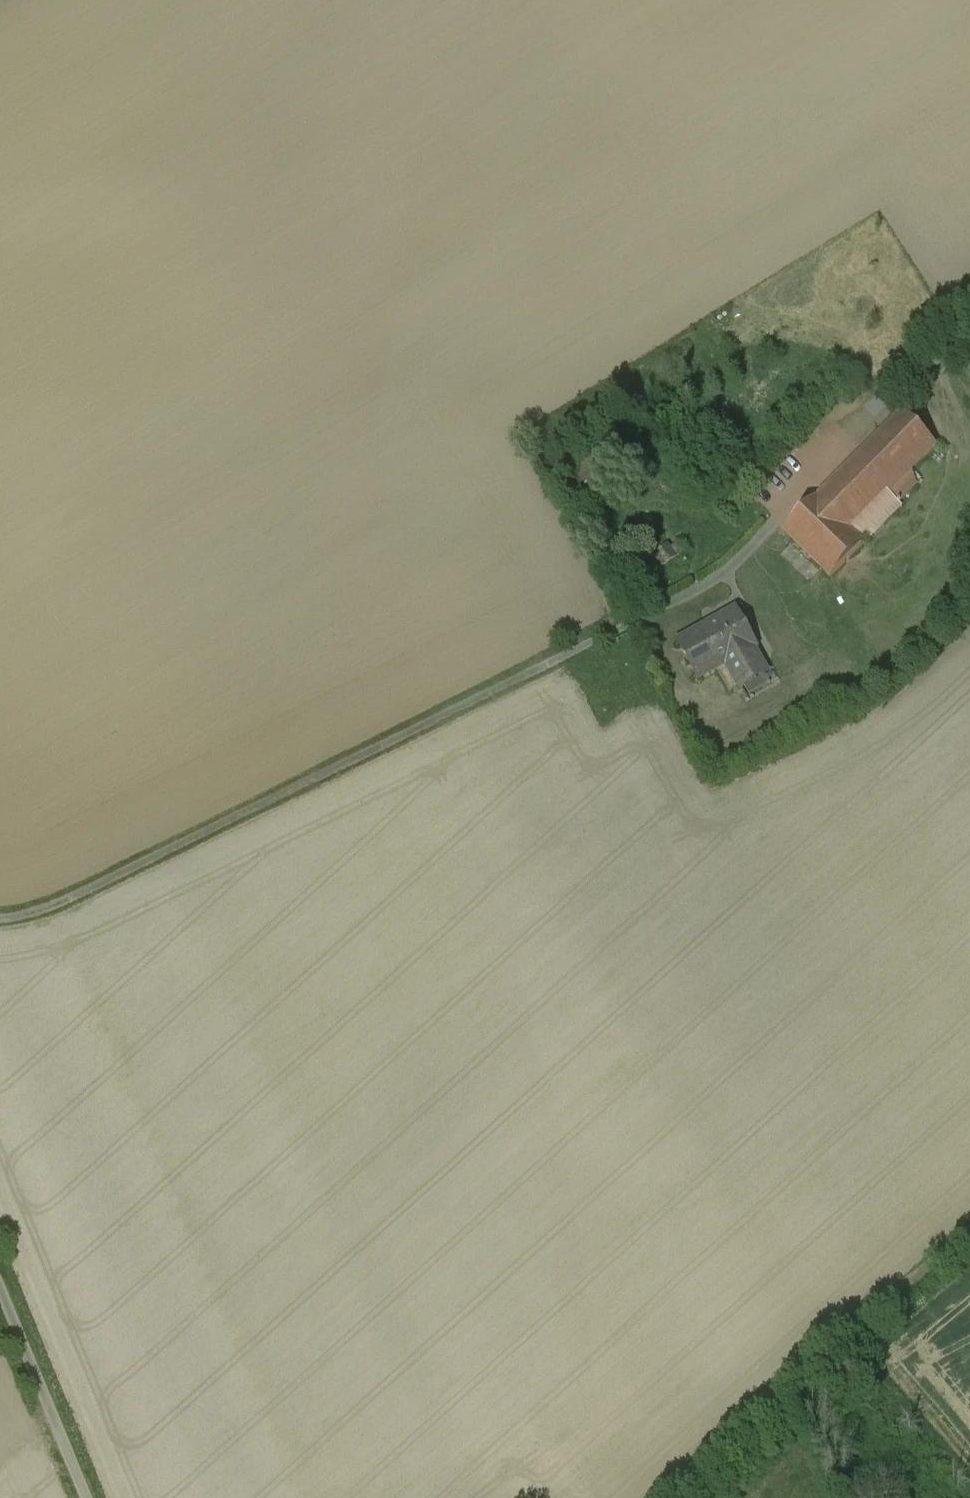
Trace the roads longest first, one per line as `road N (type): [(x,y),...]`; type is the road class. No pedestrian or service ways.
road 1 (track): [(969,1238),(678,1497)]
road 2 (unclassified): [(0,1296),(84,1497)]

